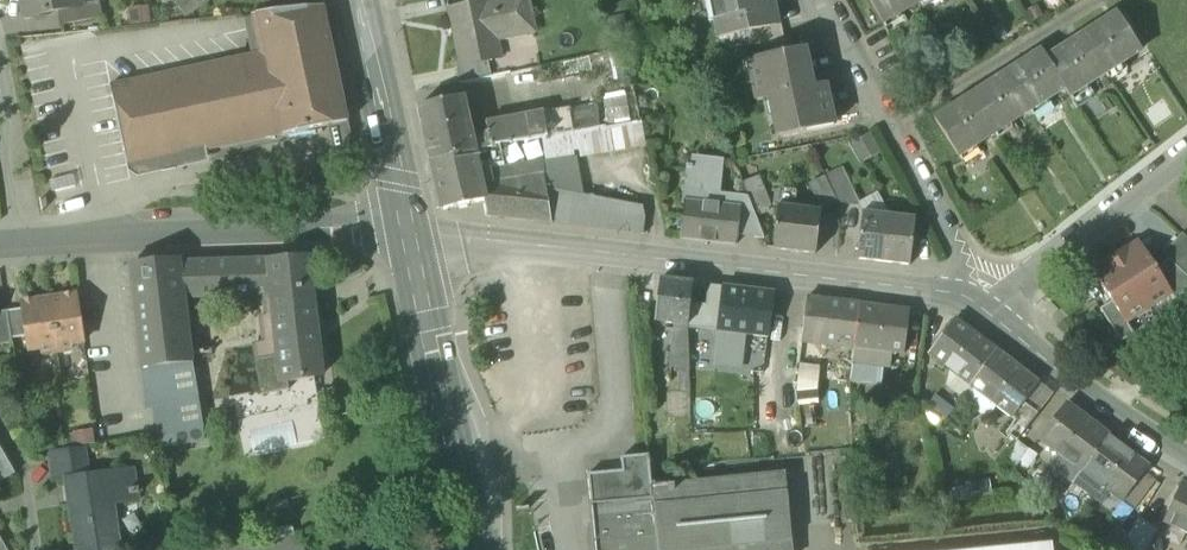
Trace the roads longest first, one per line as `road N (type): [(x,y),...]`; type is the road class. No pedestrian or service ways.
road 1 (tertiary): [(971,293),(412,225)]
road 2 (residential): [(412,225),(23,243)]
road 3 (residential): [(971,293),(971,266),(819,0)]
road 4 (secondary): [(412,225),(481,549)]
road 5 (tertiary): [(1186,462),(1105,411),(971,293)]
road 6 (residential): [(971,293),(1002,292),(1186,146)]
road 7 (secondary): [(362,0),(412,225)]
road 8 (residential): [(23,243),(0,124)]

